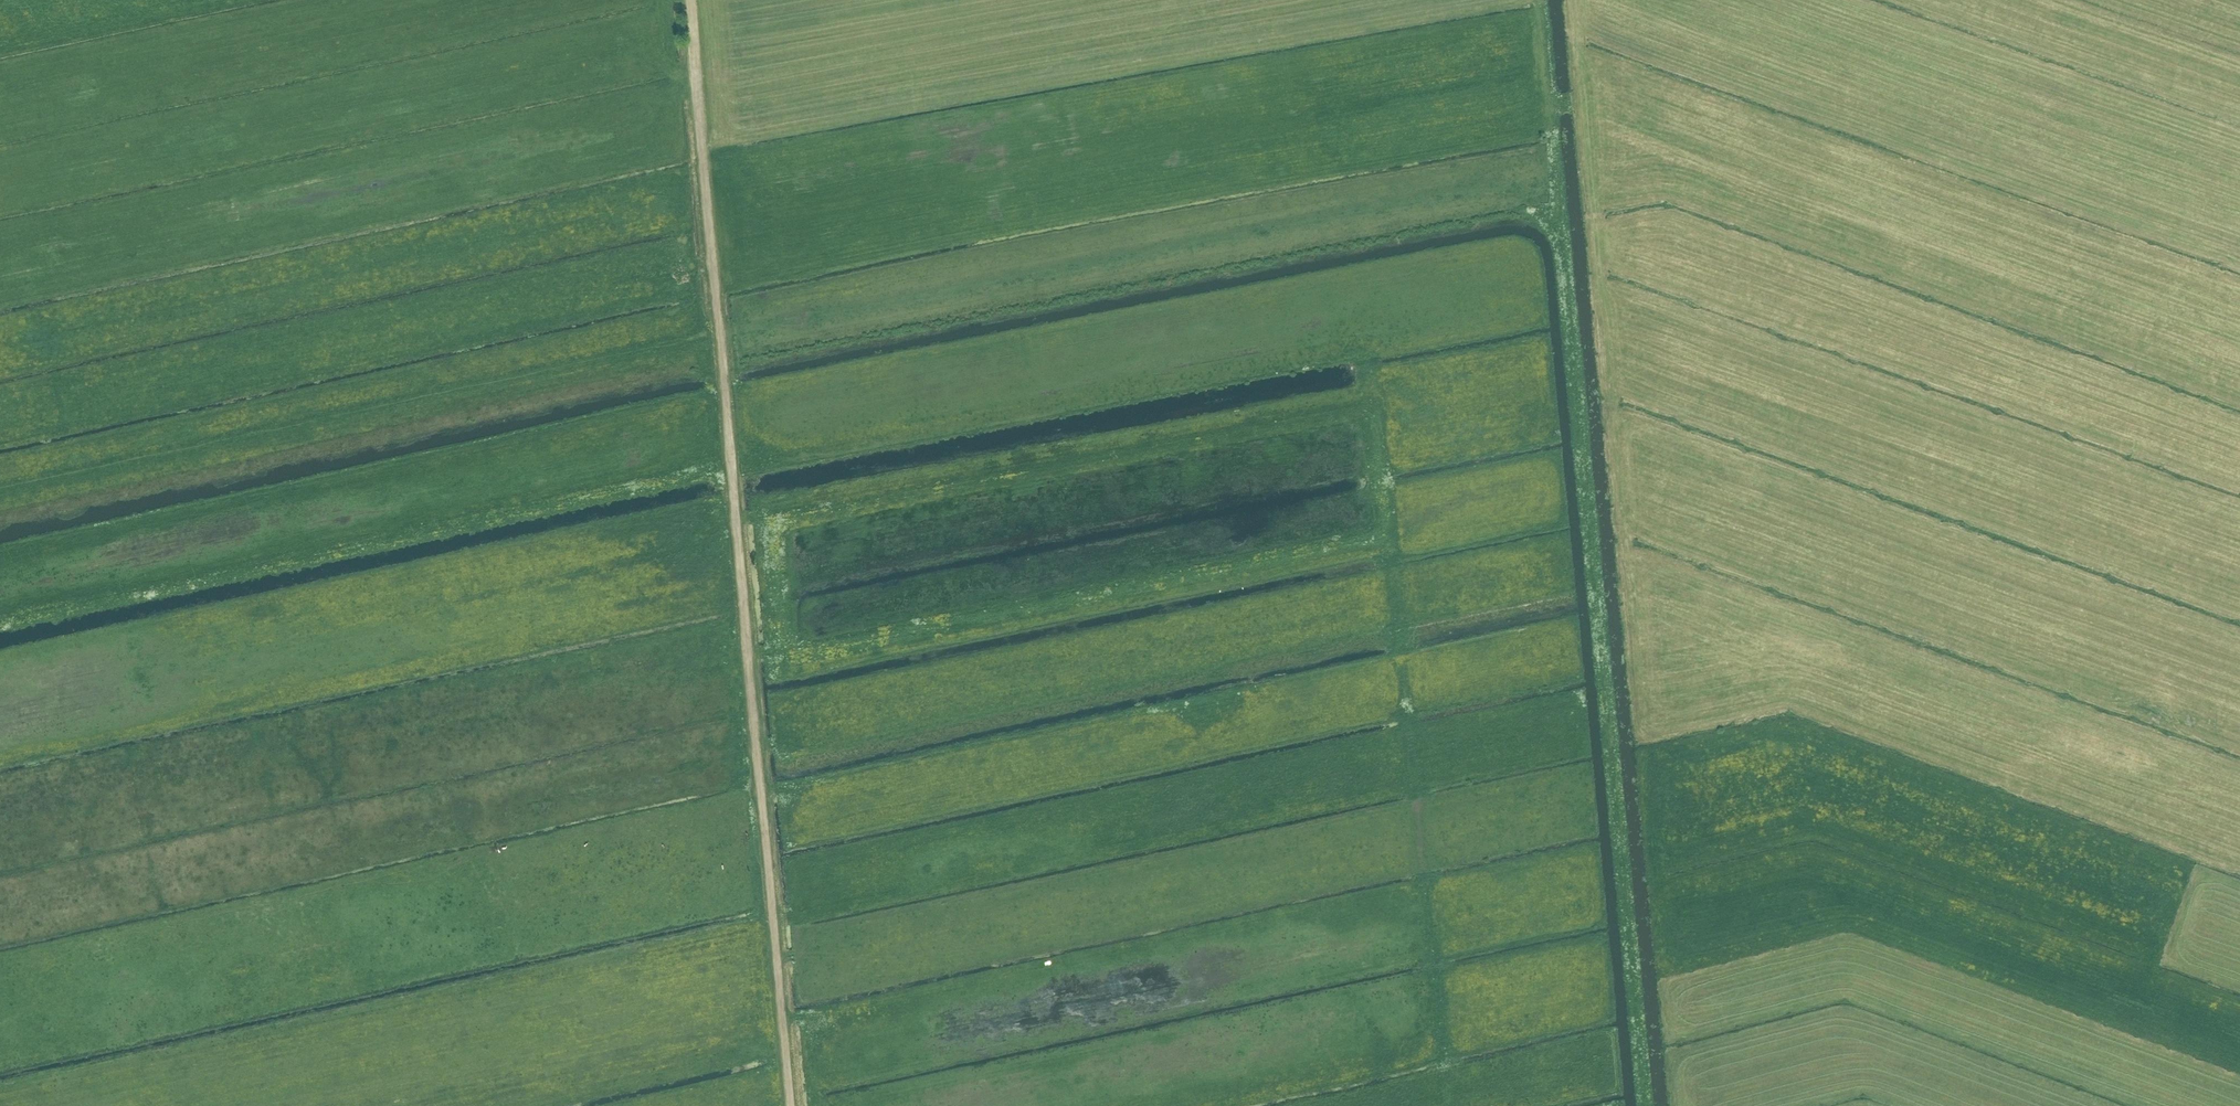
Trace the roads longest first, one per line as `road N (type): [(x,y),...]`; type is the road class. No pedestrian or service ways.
road 1 (track): [(1542,0),(1649,1105)]
road 2 (track): [(793,1105),(688,0)]

